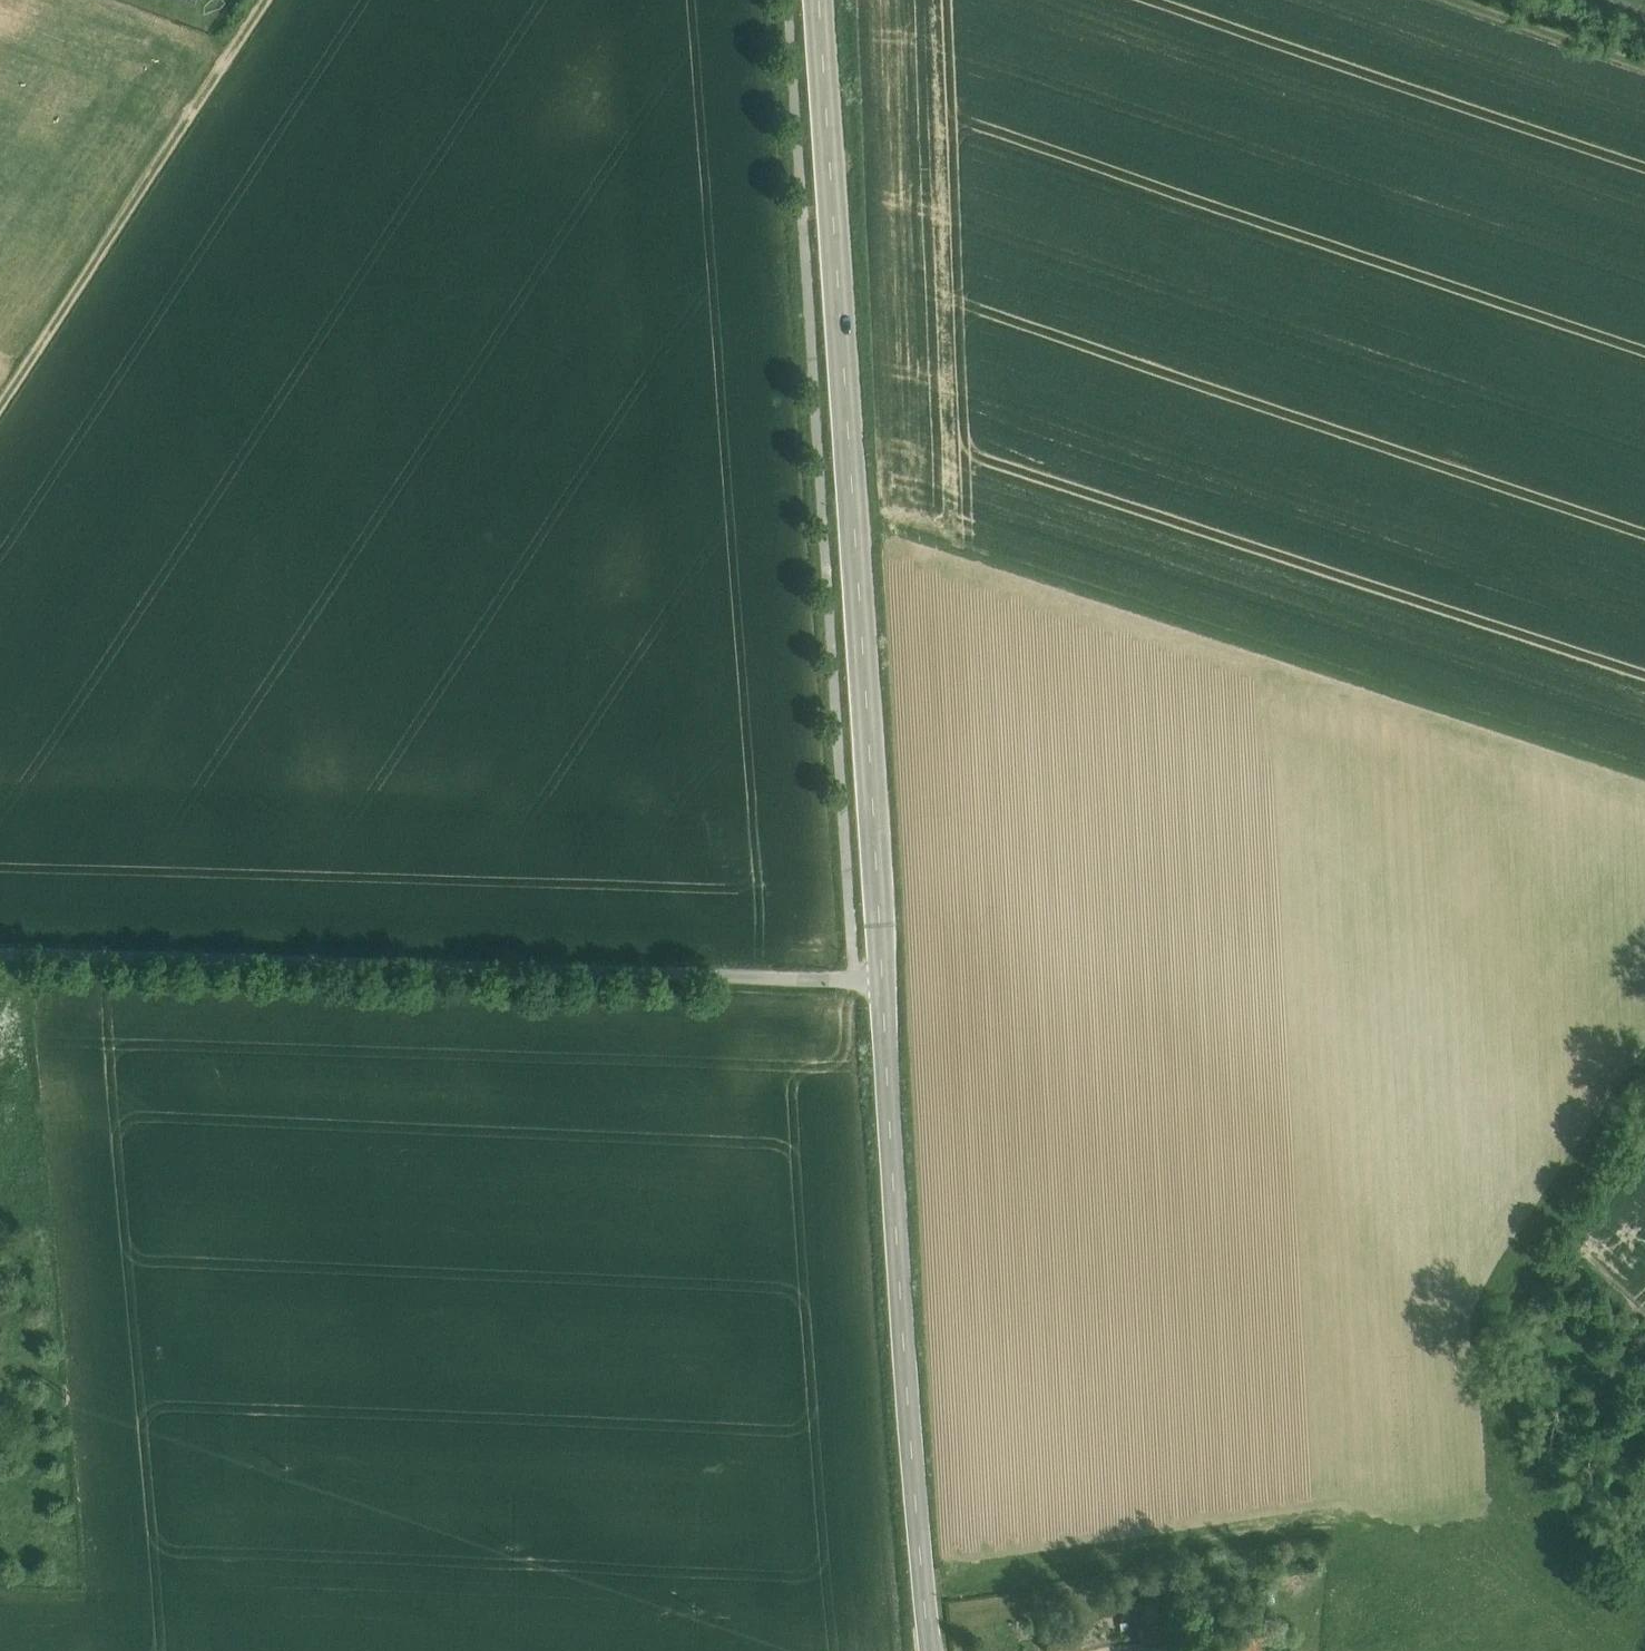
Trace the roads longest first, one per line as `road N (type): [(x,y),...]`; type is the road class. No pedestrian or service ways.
road 1 (tertiary): [(820,0),(897,1239),(931,1650)]
road 2 (track): [(882,979),(0,955)]
road 3 (track): [(0,396),(262,0)]
road 4 (track): [(1466,0),(1644,60)]

